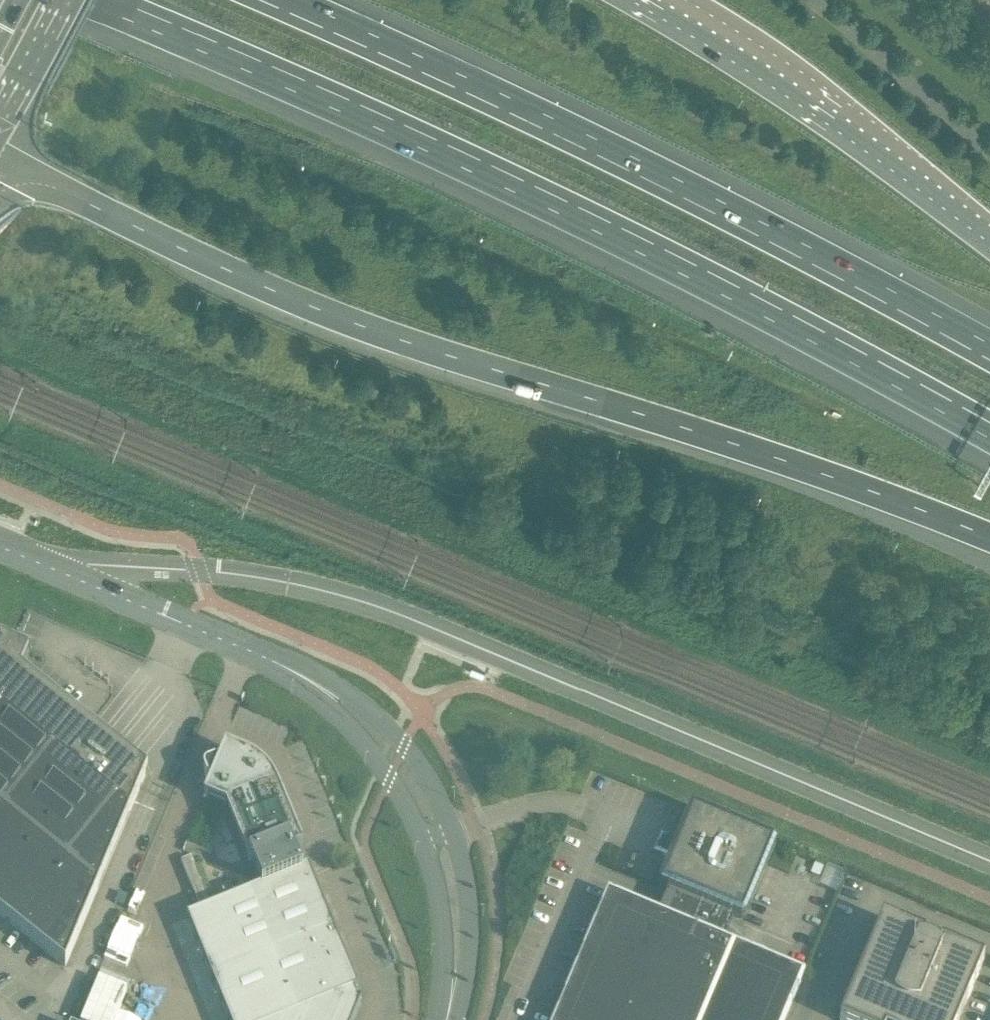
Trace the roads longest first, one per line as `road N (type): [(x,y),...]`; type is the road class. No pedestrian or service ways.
road 1 (motorway): [(0,158),(313,307),(780,459),(989,537)]
road 2 (motorway): [(98,0),(626,237),(989,430)]
road 3 (motorway): [(989,344),(676,178),(294,0)]
road 4 (tertiary): [(449,1014),(466,964),(468,910),(453,827),(429,780),(383,723),(351,696),(310,681)]
road 5 (motorway): [(989,227),(808,93),(660,0)]
road 6 (tertiary): [(310,681),(419,826),(441,908),(449,1014)]
road 7 (tertiary): [(310,681),(0,546)]
road 8 (unclassified): [(821,1019),(872,906),(989,956)]
road 9 (primary): [(0,129),(70,0)]

